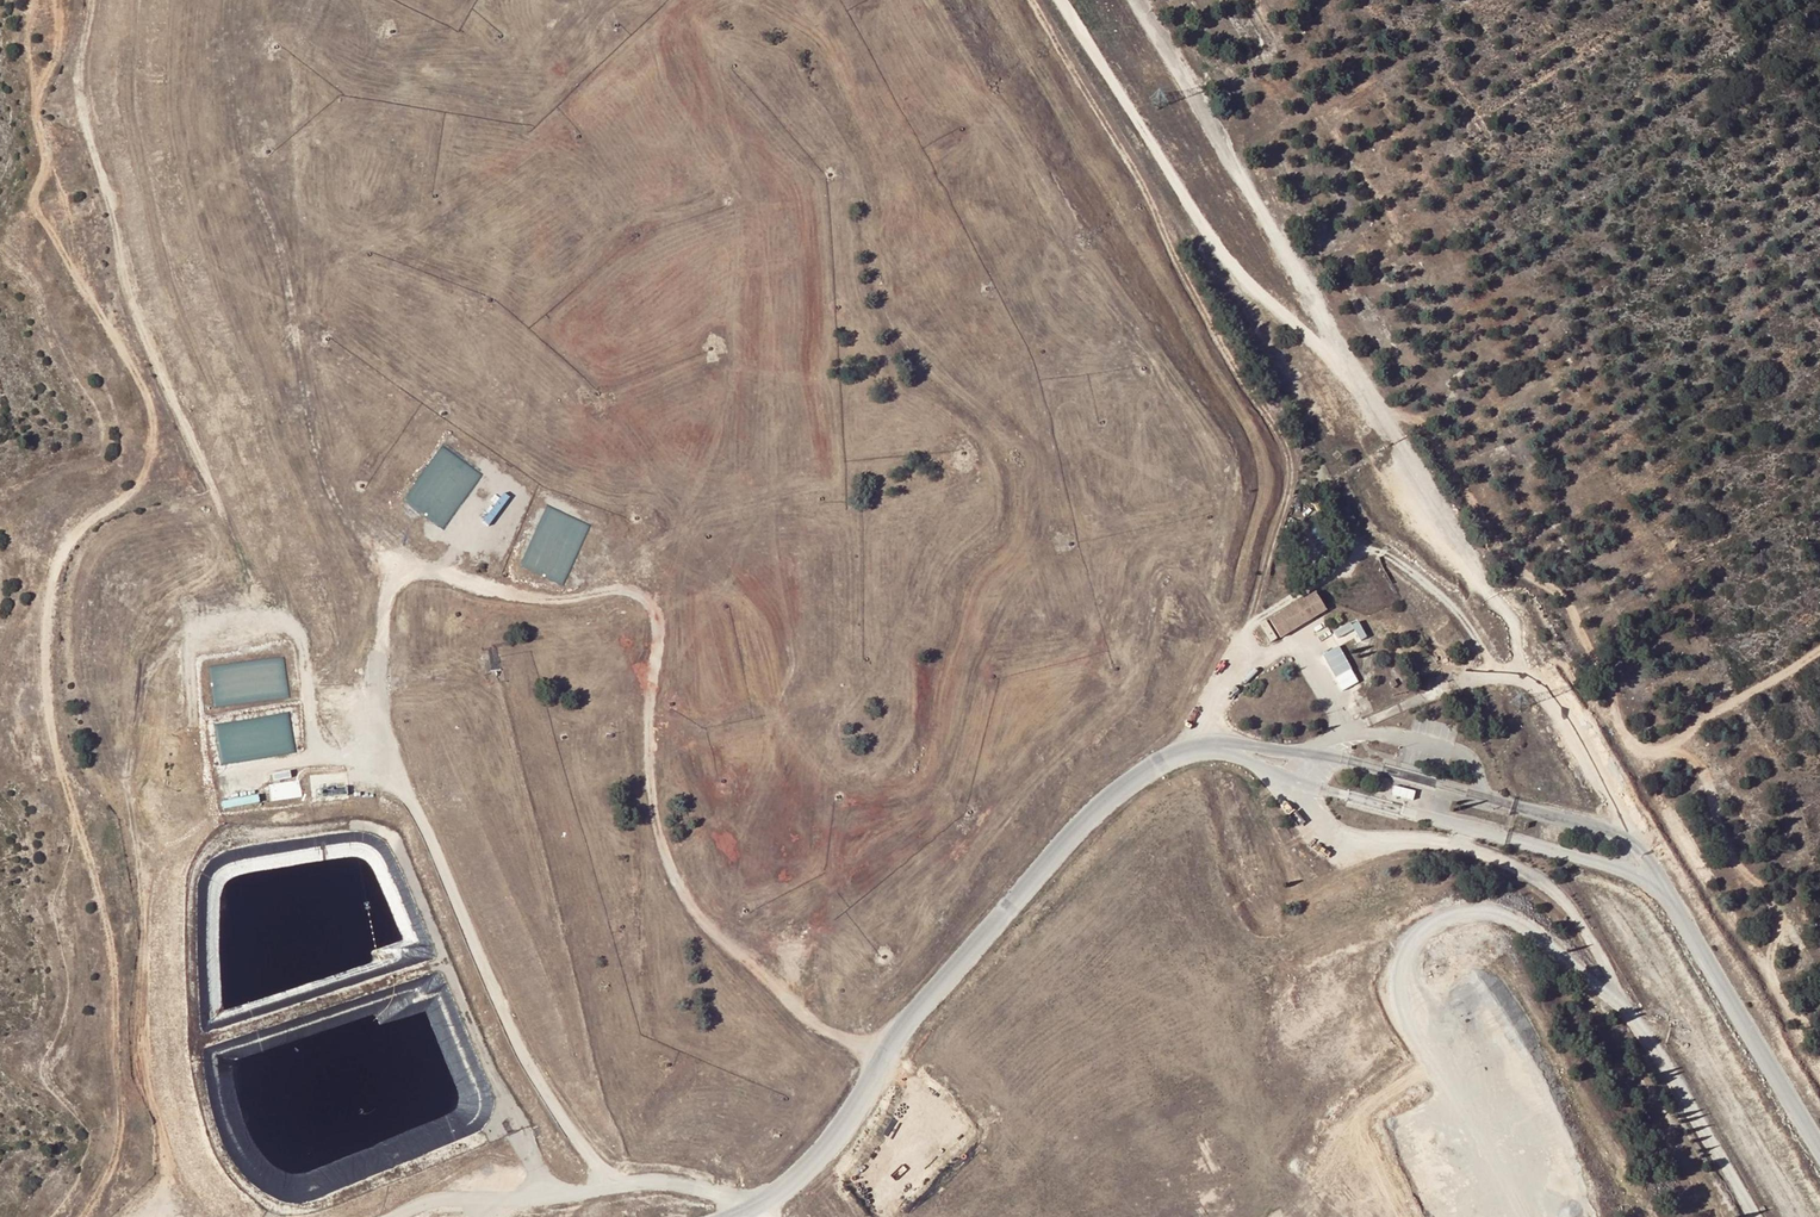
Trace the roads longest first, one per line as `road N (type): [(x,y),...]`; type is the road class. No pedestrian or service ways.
road 1 (track): [(93,0),(77,88),(135,309),(254,592),(303,653),(315,750),(347,751),(369,732),(389,597),(419,571),(536,596),(621,589),(649,599),(658,653),(650,796),(670,872),(693,911),(786,1001),(883,1062)]
road 2 (track): [(1063,0),(1225,261),(1372,398),(1638,850)]
road 3 (track): [(1217,701),(1255,607),(1291,459),(1181,269),(1141,182),(1031,0)]
road 4 (track): [(36,97),(46,162),(32,206),(137,373),(154,437),(137,482),(84,524),(48,592),(47,707),(68,794)]
road 5 (track): [(374,716),(518,1050),(599,1171),(695,1186),(748,1210)]
road 6 (track): [(1819,651),(1666,748),(1639,750),(1624,735),(1582,623),(1551,587),(1513,565),(1425,427),(1372,398)]
road 7 (track): [(1135,0),(1356,380)]
road 8 (track): [(68,794),(109,927),(124,1120),(115,1169),(84,1216)]
road 9 (track): [(1819,1037),(1798,1023),(1781,993),(1770,965),(1774,915),(1724,836),(1704,776),(1666,748)]
road 10 (unclassified): [(1819,1151),(1657,882)]
road 11 (unclassified): [(1657,882),(1638,850),(1604,826),(1410,777)]
road 12 (track): [(657,1180),(529,1199),(439,1199),(394,1216)]
road 13 (unclassified): [(1400,810),(1657,882)]

